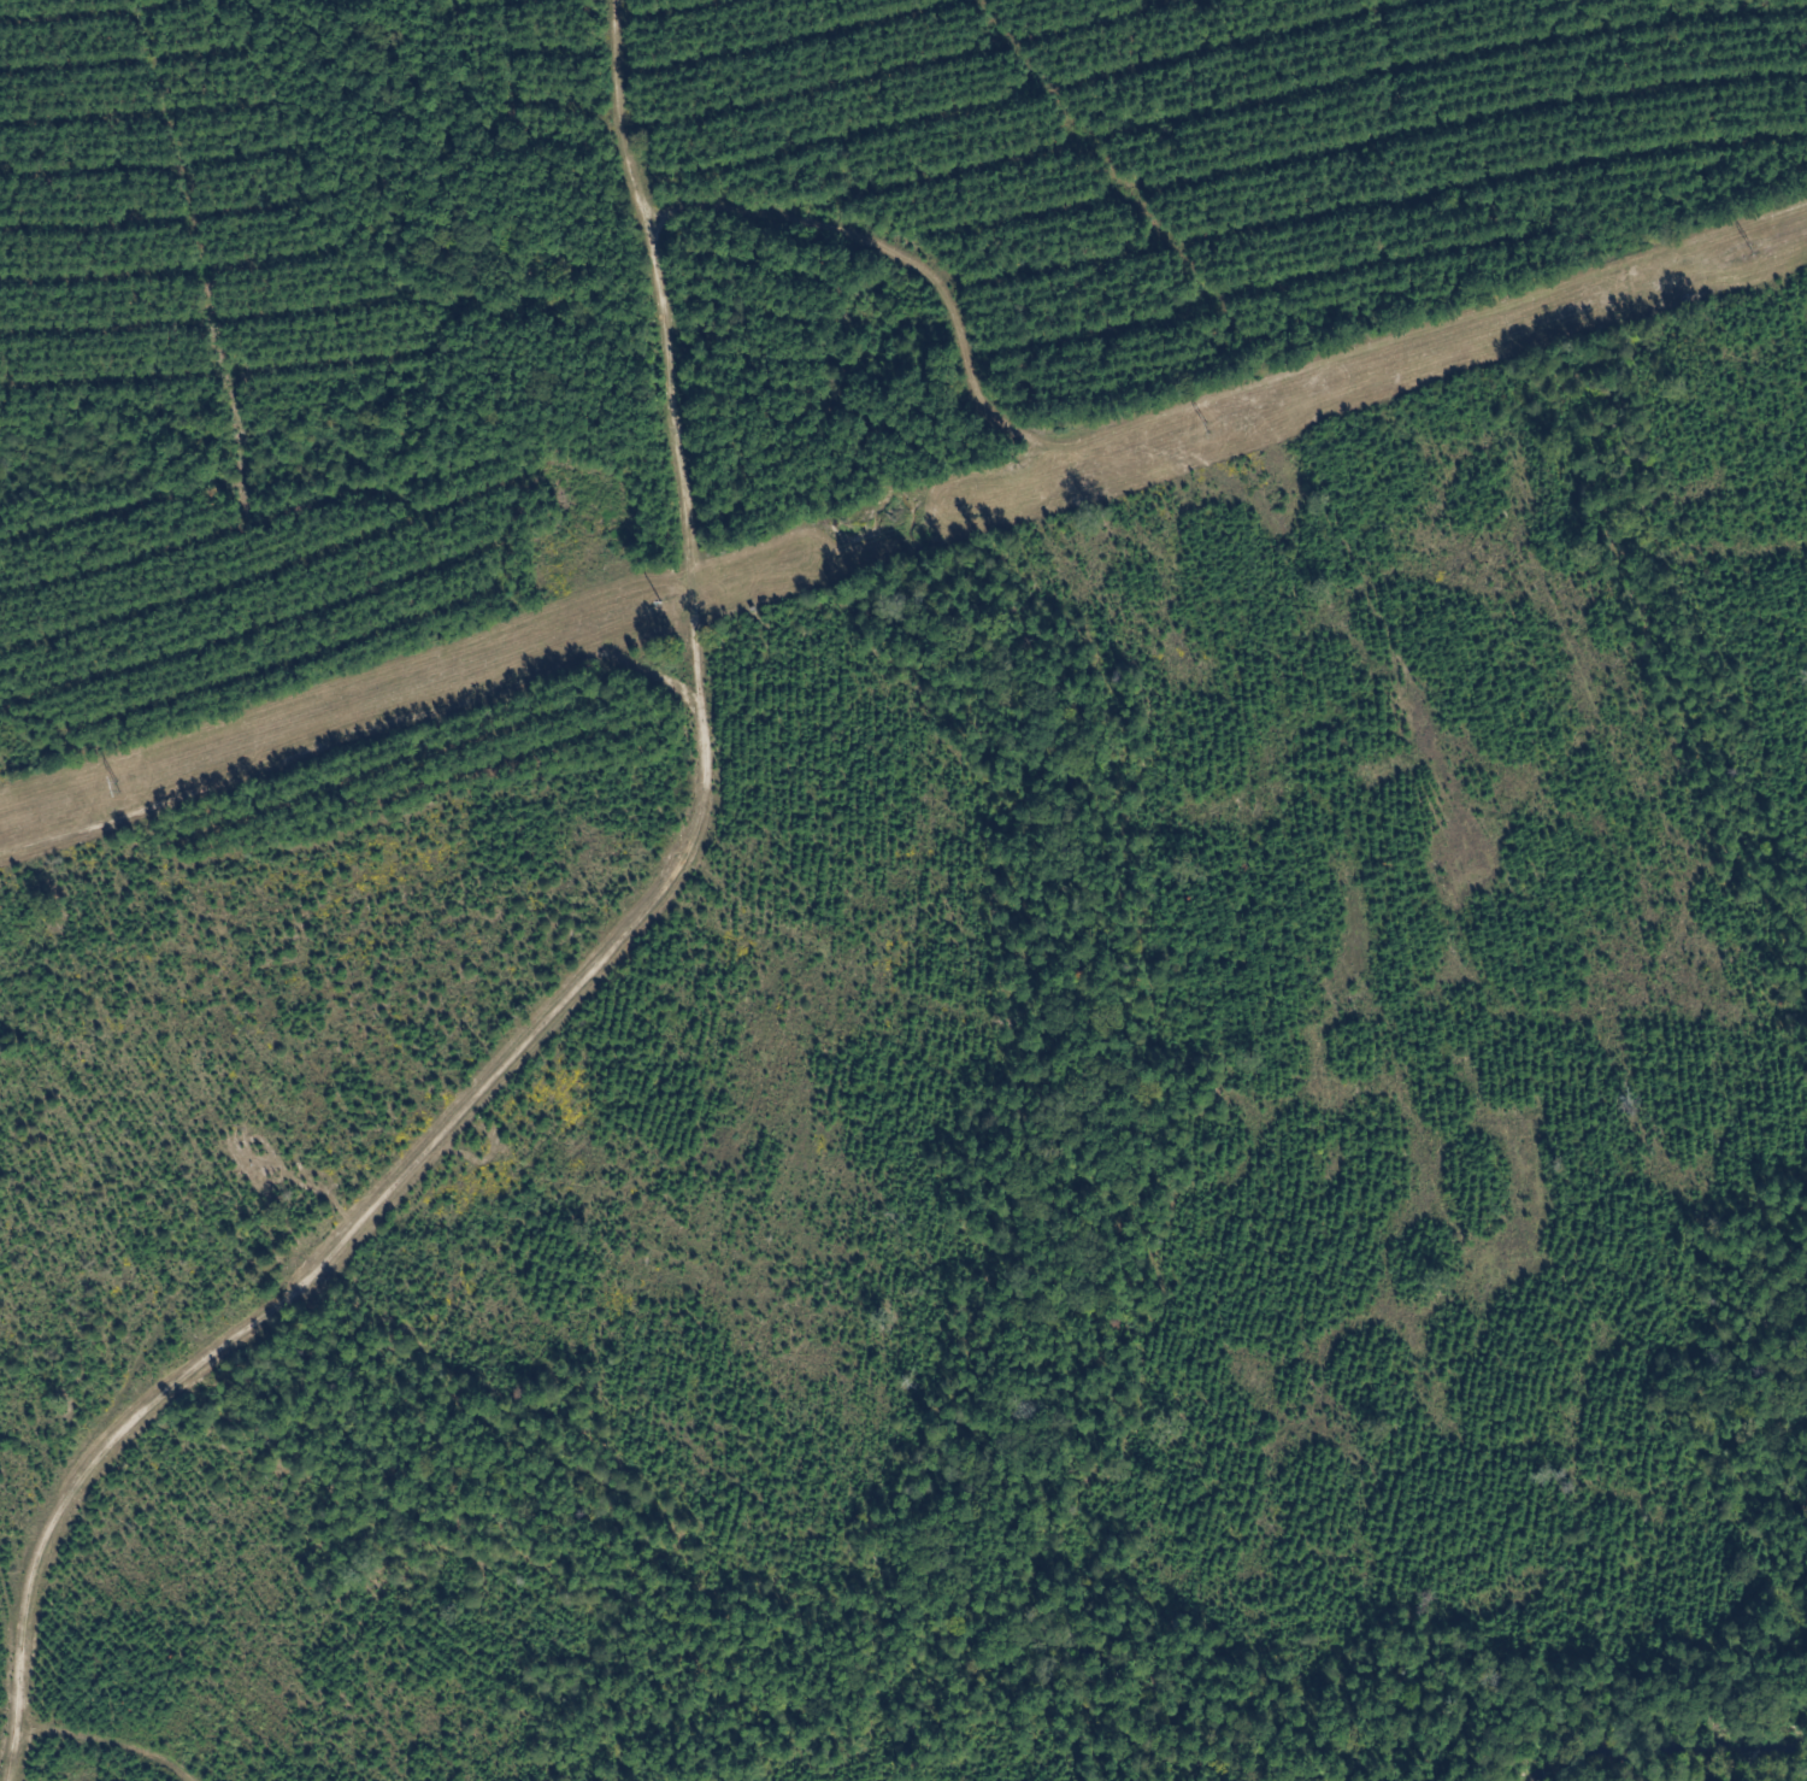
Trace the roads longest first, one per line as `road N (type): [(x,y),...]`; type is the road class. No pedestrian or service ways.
road 1 (residential): [(0,1733),(94,1507),(512,1075),(660,852),(696,763),(708,576),(672,222),(684,0)]
road 2 (residential): [(23,1677),(117,1780)]

